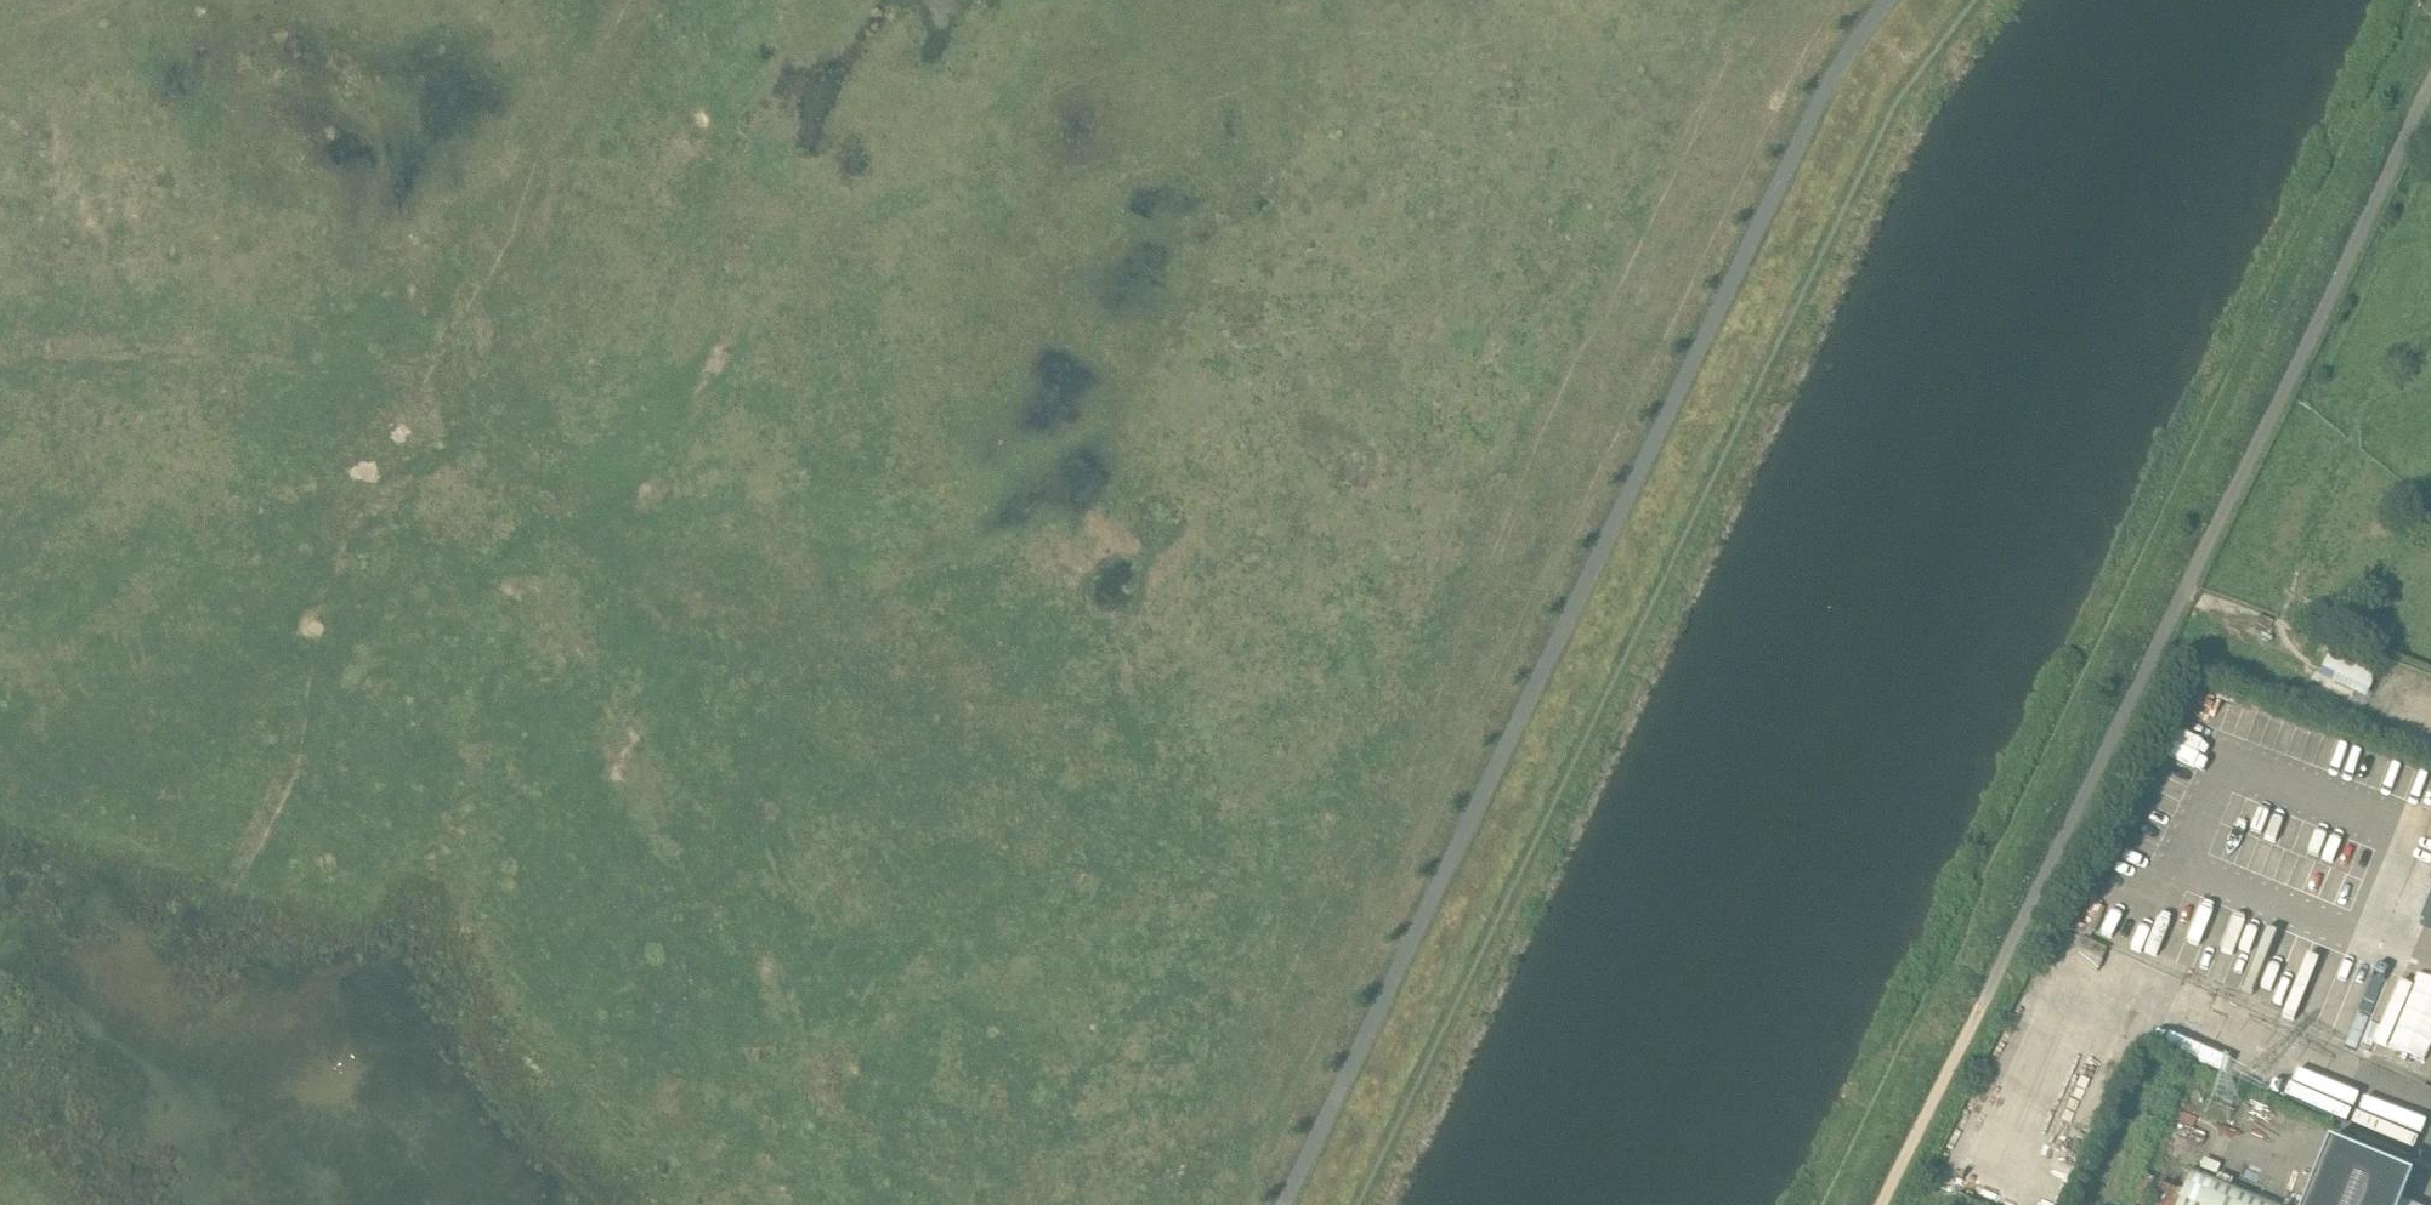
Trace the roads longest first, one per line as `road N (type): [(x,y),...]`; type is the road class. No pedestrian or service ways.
road 1 (unclassified): [(1885,1204),(2430,95)]

